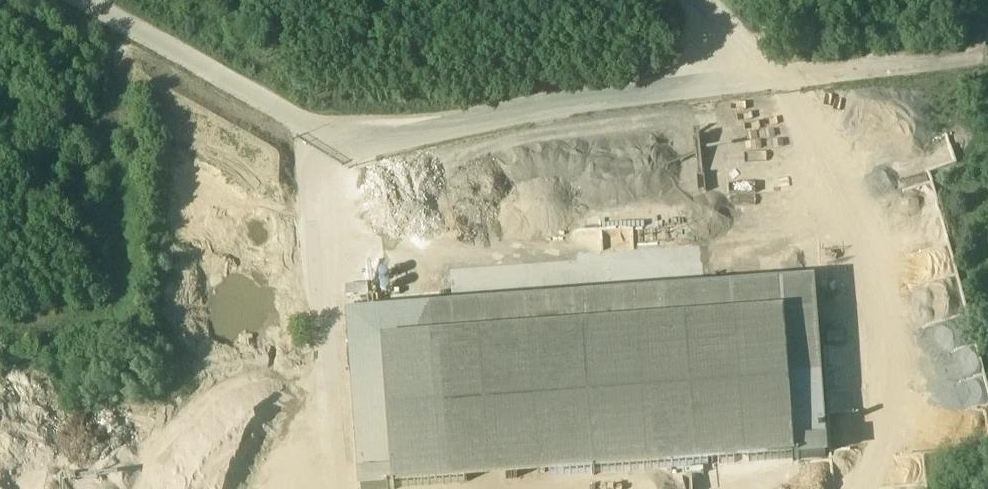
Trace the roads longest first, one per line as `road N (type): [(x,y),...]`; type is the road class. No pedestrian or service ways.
road 1 (track): [(83,0),(279,110),(356,138),(397,140),(550,107),(777,79)]
road 2 (track): [(864,488),(886,358),(872,235),(837,152),(698,0)]
road 3 (track): [(332,130),(316,203),(337,488)]

